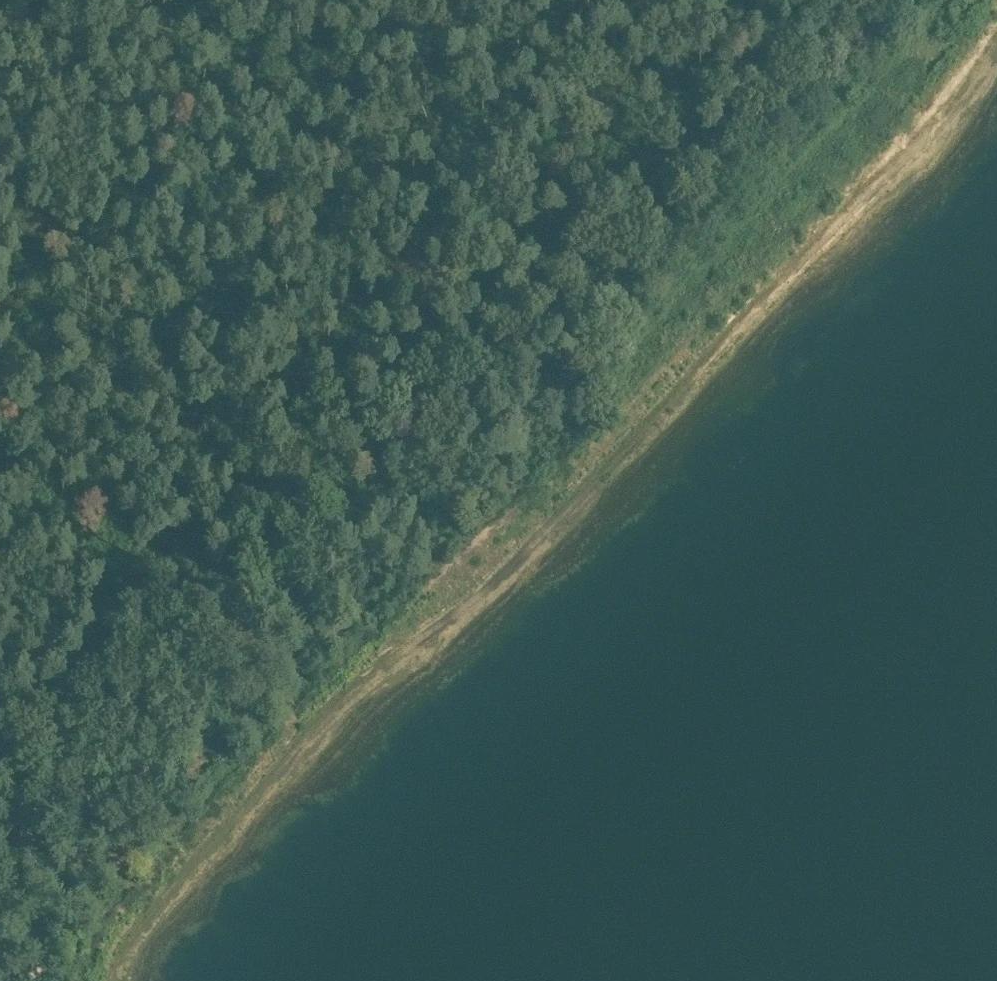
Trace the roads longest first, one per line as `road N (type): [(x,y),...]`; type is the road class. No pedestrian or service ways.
road 1 (track): [(0,720),(28,837),(37,980)]

